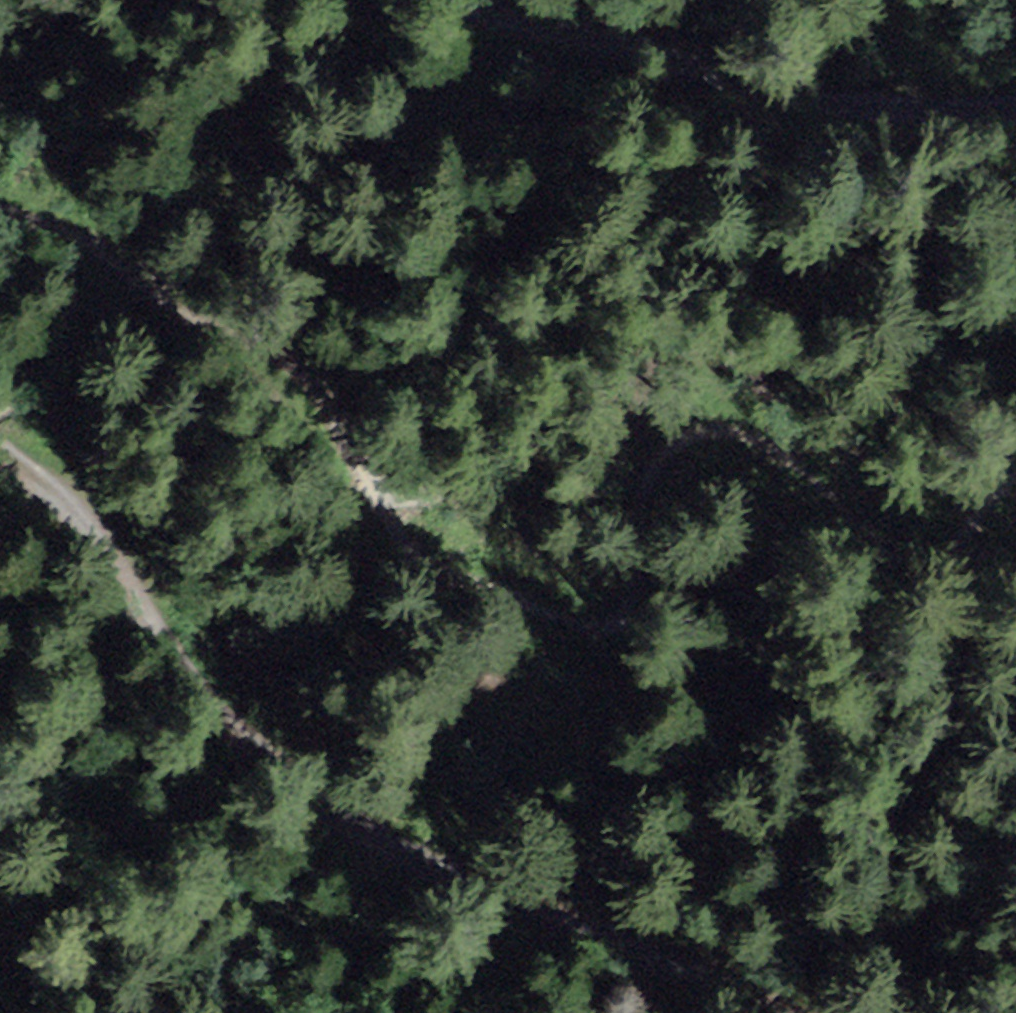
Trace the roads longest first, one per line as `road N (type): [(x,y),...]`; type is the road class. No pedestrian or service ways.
road 1 (track): [(0,207),(201,310),(297,377),(371,494),(429,509),(481,574),(531,617),(583,624),(617,612),(658,507),(695,443),(733,431),(878,516),(945,530),(1015,496)]
road 2 (track): [(765,1012),(619,935),(357,842),(274,787),(47,492),(0,457)]
road 3 (track): [(1015,108),(924,118),(746,112),(410,0)]

